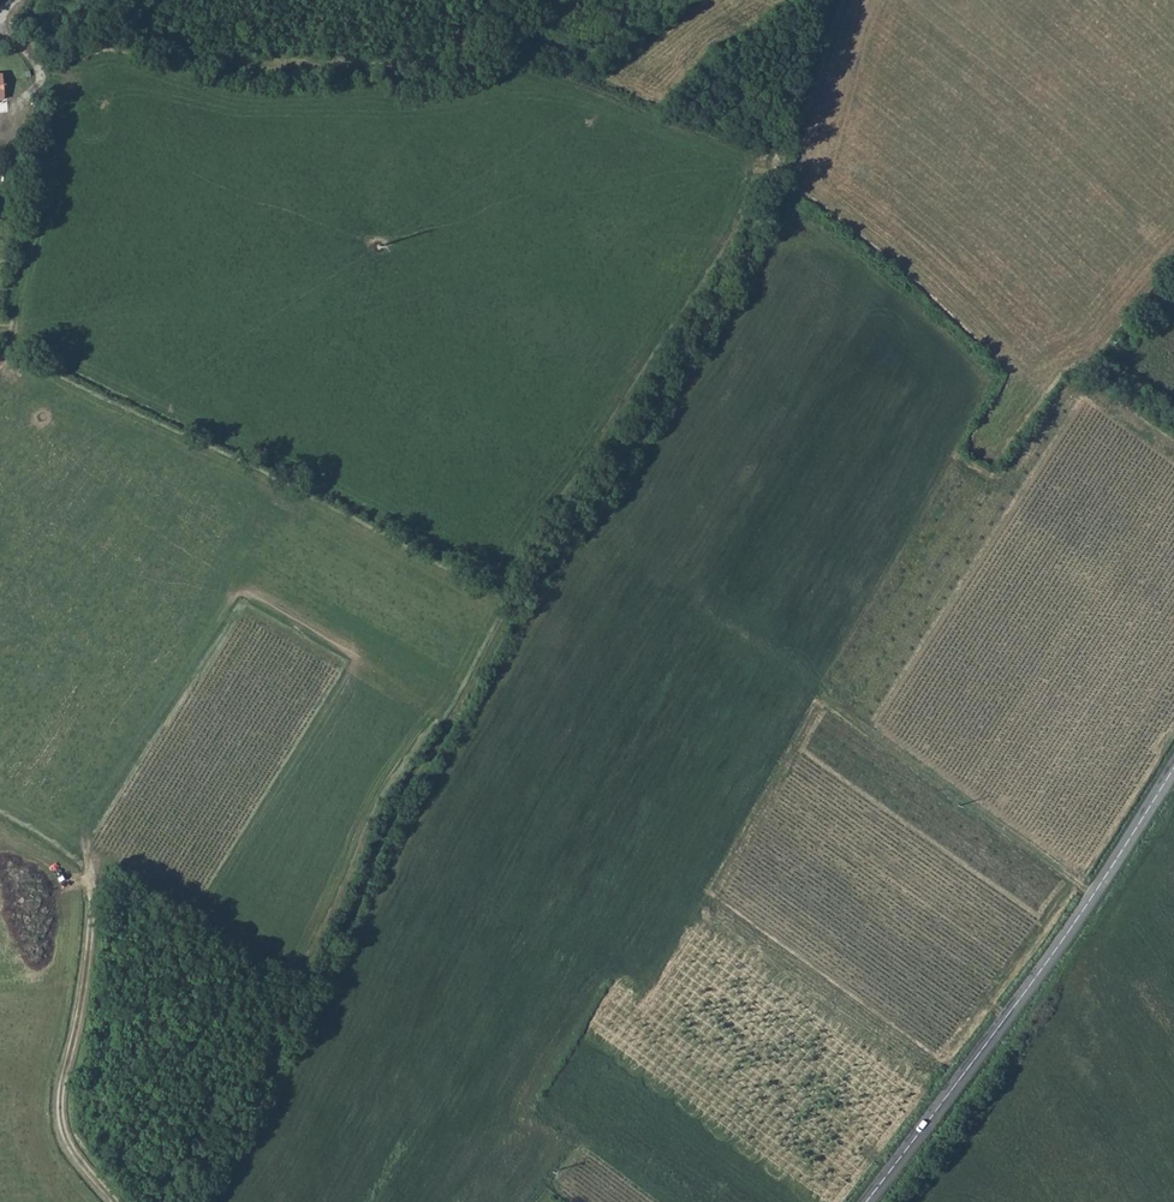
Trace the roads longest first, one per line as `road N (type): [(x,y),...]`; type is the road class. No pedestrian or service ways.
road 1 (track): [(111,1201),(77,1162),(57,1117),(89,941),(93,815),(227,604),(230,582),(281,503),(227,468),(10,363),(58,120),(42,68),(0,23)]
road 2 (track): [(826,0),(780,188),(732,273),(510,597),(192,1201)]
road 3 (tertiary): [(867,1201),(1071,929),(1173,764)]

